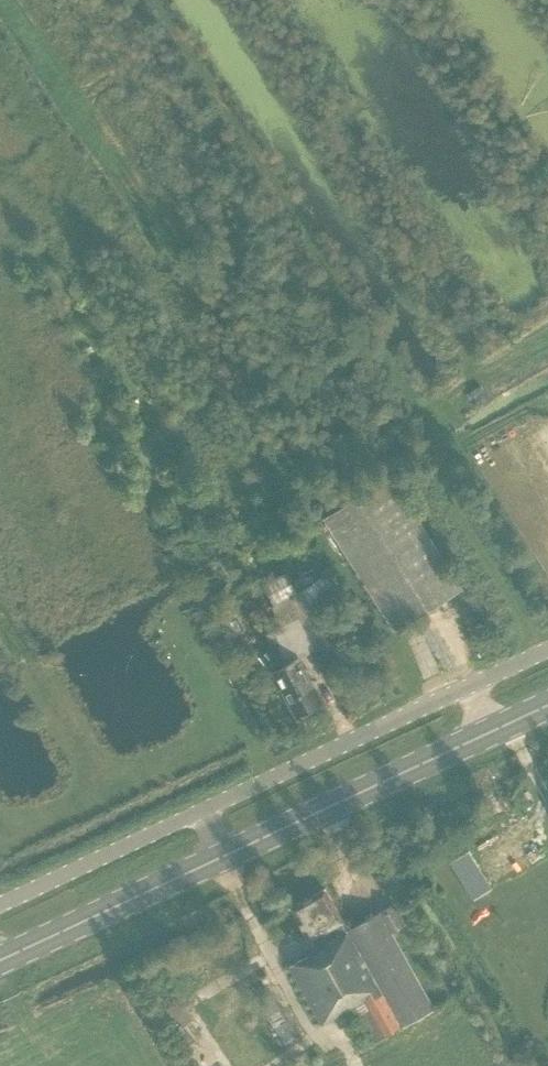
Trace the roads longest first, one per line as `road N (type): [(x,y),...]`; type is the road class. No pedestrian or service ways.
road 1 (track): [(537,654),(428,435),(145,0)]
road 2 (primary): [(0,960),(547,705)]
road 3 (unclassified): [(0,904),(547,649)]

